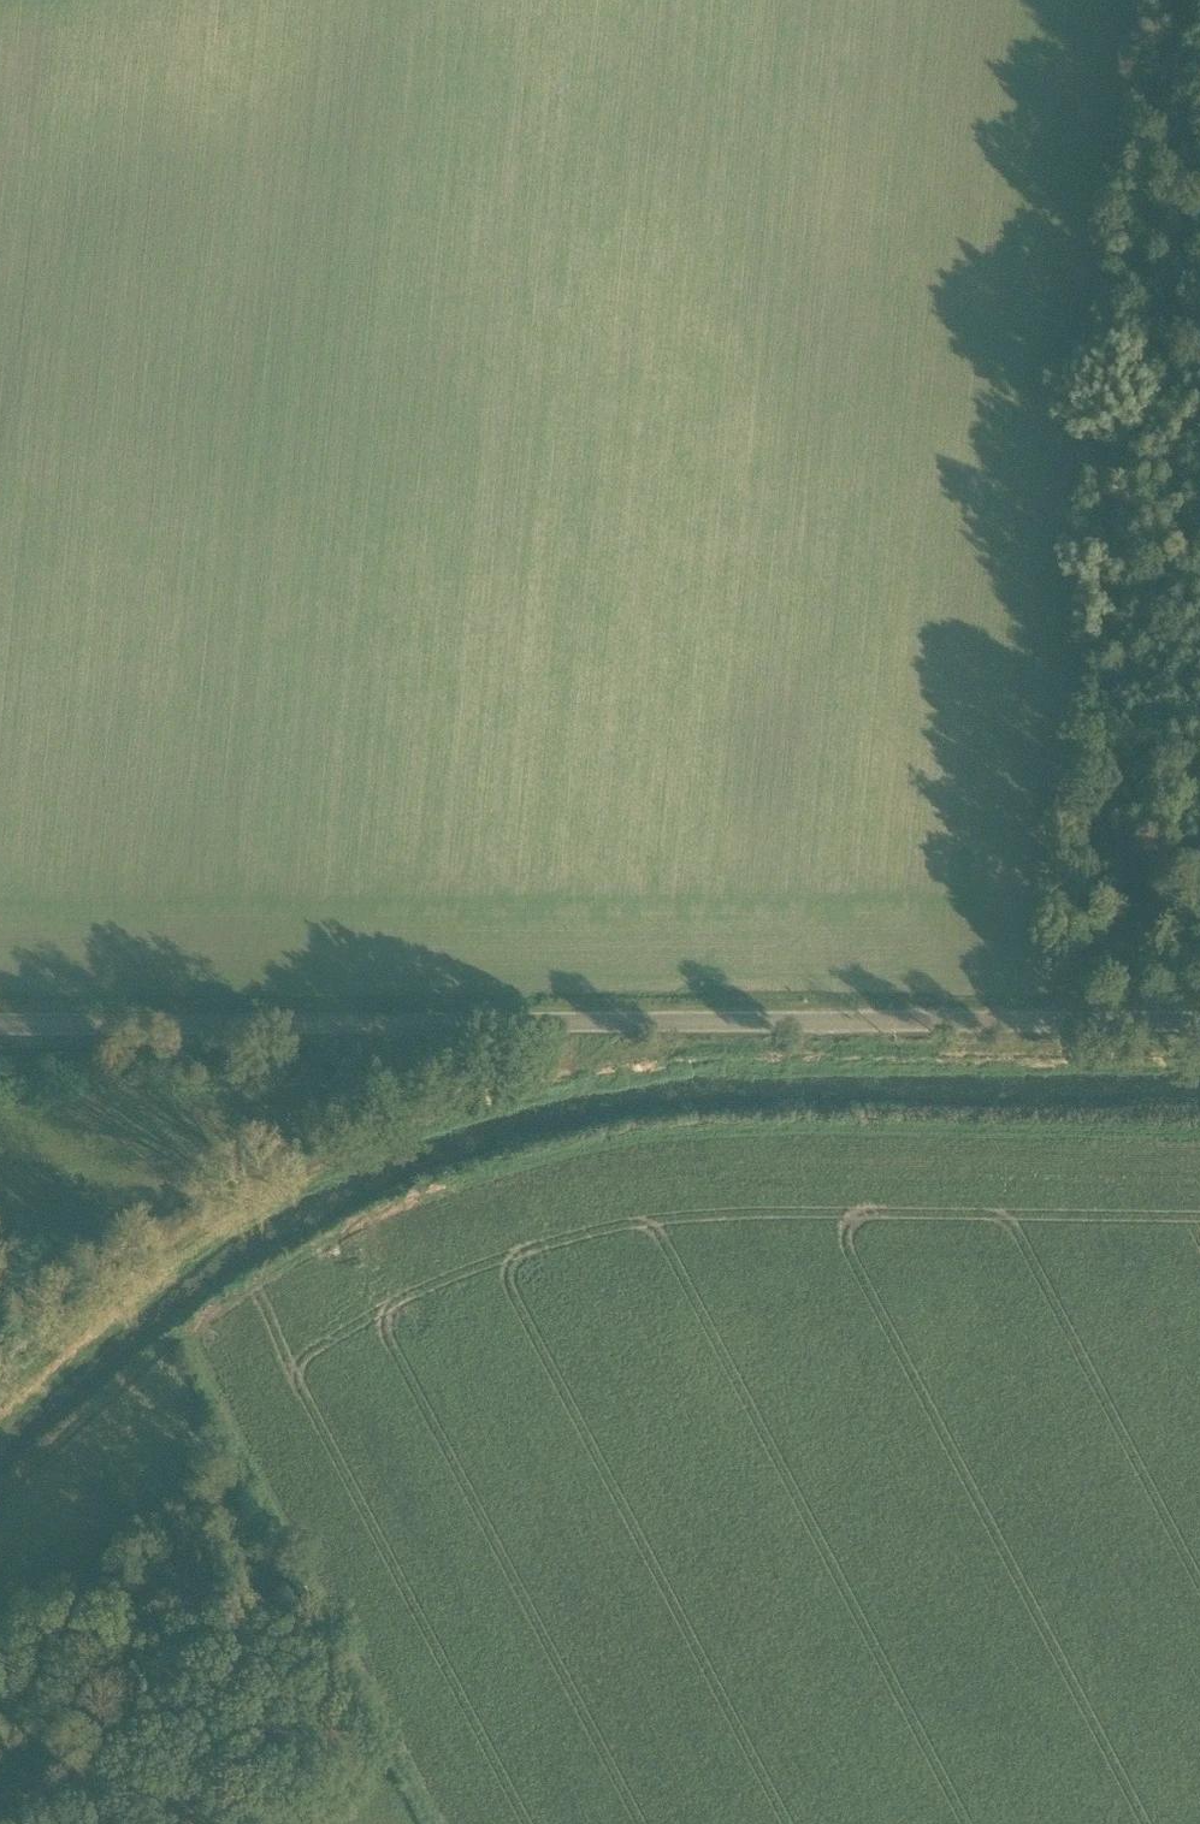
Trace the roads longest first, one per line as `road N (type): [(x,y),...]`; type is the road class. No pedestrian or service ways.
road 1 (unclassified): [(0,1014),(642,1024),(1199,1019)]

